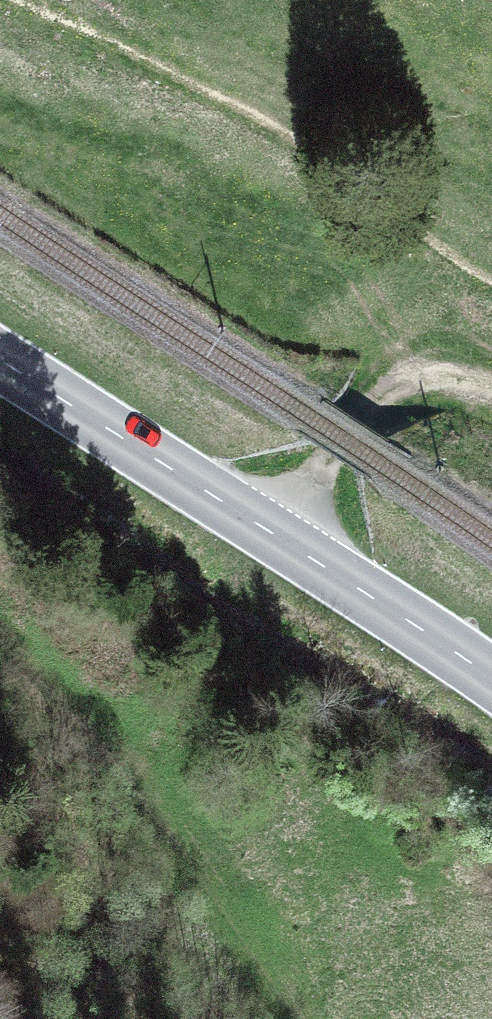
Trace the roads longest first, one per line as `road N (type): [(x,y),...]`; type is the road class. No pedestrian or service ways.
road 1 (primary): [(0,360),(491,678)]
road 2 (track): [(491,391),(436,387),(383,400),(330,458),(278,537)]
road 3 (track): [(125,775),(186,909),(264,1018)]
road 4 (track): [(10,0),(255,119)]

